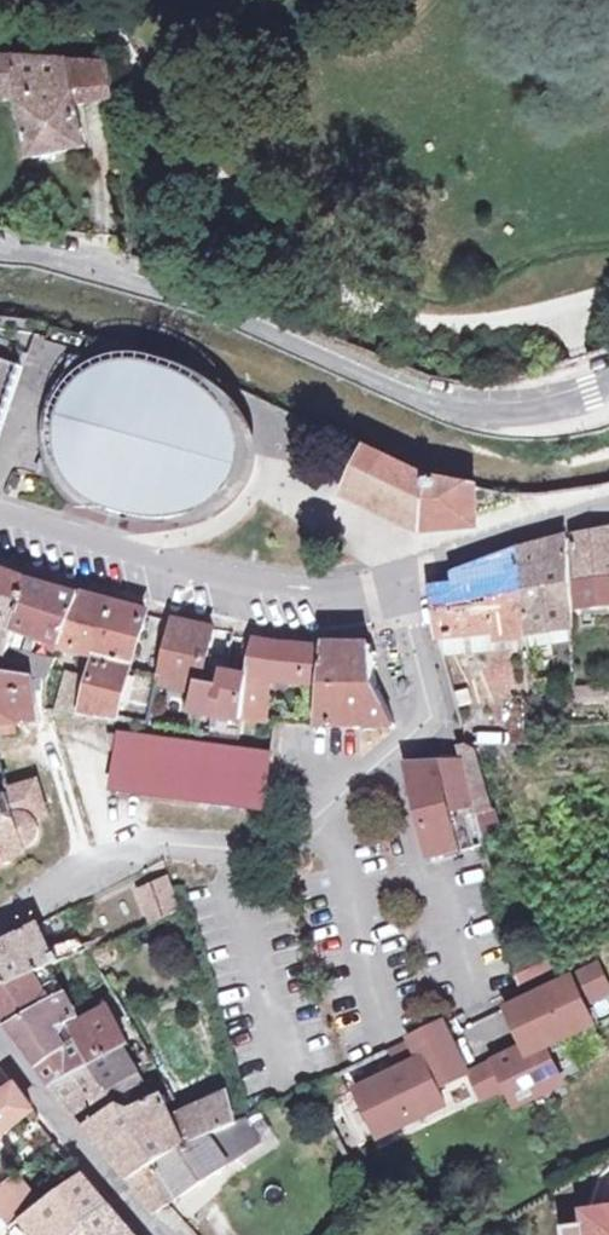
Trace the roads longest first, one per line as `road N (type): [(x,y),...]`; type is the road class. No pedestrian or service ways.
road 1 (unclassified): [(0,252),(187,288),(459,402),(558,400),(608,382)]
road 2 (unclassified): [(0,516),(142,560),(323,599),(608,509)]
road 3 (unclassified): [(167,1234),(0,1038)]

